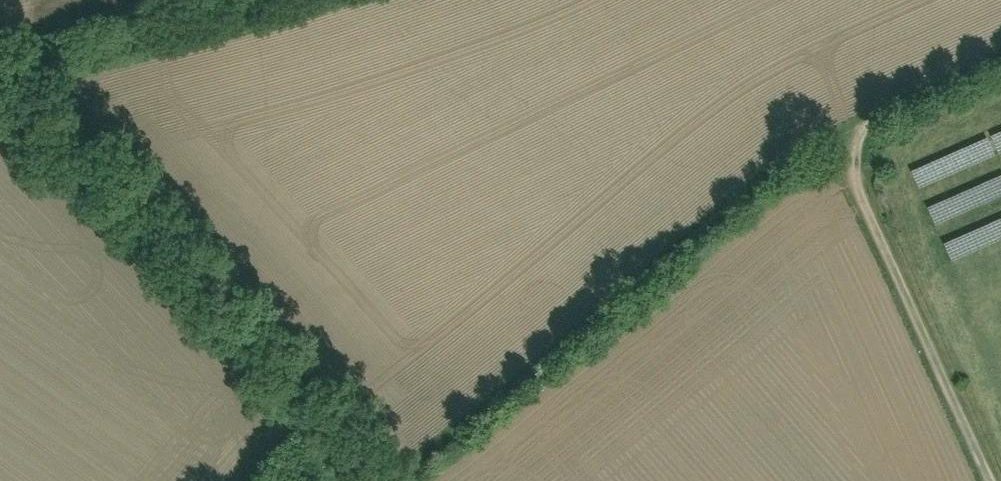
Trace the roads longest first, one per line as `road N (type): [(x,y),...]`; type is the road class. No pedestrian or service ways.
road 1 (track): [(851,144),(834,135),(816,139),(379,480)]
road 2 (track): [(277,383),(0,96)]
road 3 (track): [(989,480),(856,195),(850,155)]

